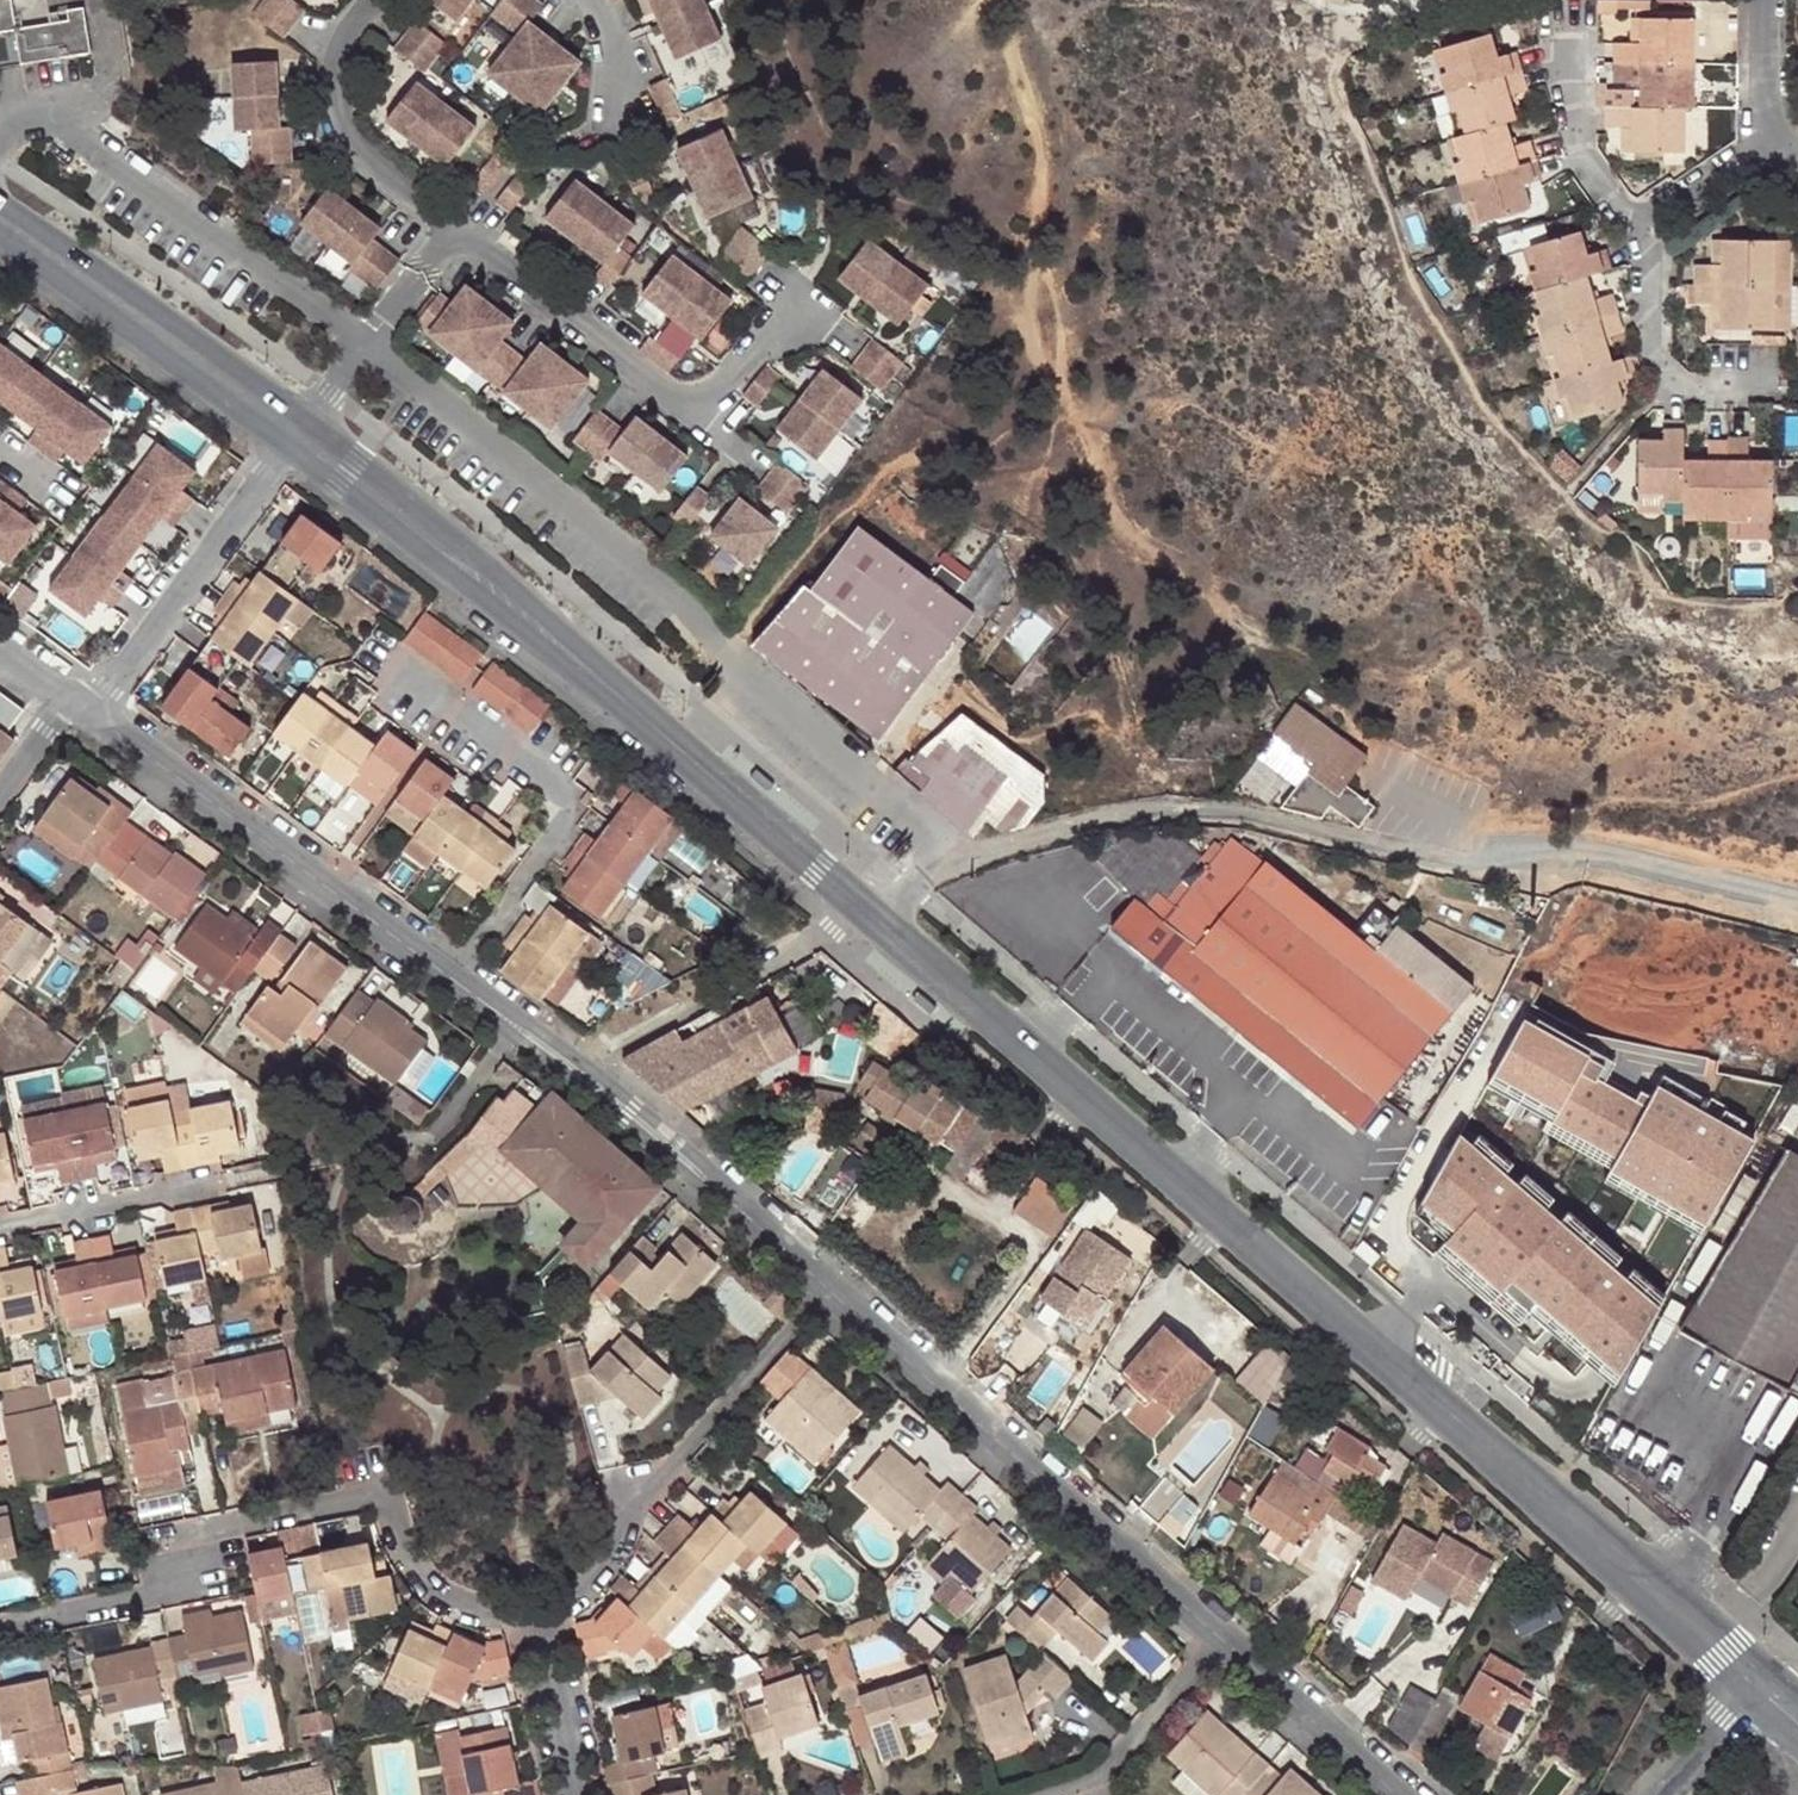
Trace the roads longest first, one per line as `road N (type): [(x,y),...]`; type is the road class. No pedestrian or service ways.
road 1 (tertiary): [(1697,1647),(876,932)]
road 2 (residential): [(876,932),(921,885),(1066,828),(1228,813),(1797,927)]
road 3 (tertiary): [(876,932),(291,441)]
road 4 (residential): [(830,1295),(1221,1647)]
road 5 (residential): [(0,1625),(195,1586),(185,1532),(409,1482)]
road 6 (residential): [(454,988),(578,810),(377,654)]
road 7 (residential): [(81,712),(454,988)]
road 8 (residential): [(529,1585),(830,1295)]
road 9 (residential): [(528,1042),(830,1295)]
road 10 (tertiary): [(291,441),(0,218)]
road 11 (residential): [(81,712),(110,688),(291,441)]
road 12 (residential): [(461,232),(350,143),(324,107),(341,34),(364,0)]
road 13 (residential): [(461,232),(690,420)]
road 14 (residential): [(409,1482),(333,1360),(306,1224)]
road 15 (residential): [(291,441),(461,232)]
road 16 (residential): [(1638,233),(1654,358),(1670,379),(1778,381)]
road 17 (residential): [(0,1227),(243,1177)]
road 18 (residential): [(1221,1647),(1384,1794)]
road 19 (residential): [(569,1794),(529,1585)]
road 20 (residential): [(1221,1647),(1082,1794)]
road 21 (residential): [(586,0),(618,80),(603,128),(554,147)]
road 22 (residential): [(1572,66),(1582,151),(1638,233)]
road 23 (residential): [(1697,1647),(1755,1590),(1797,1513)]
road 24 (residential): [(528,1042),(418,1164)]
road 25 (residential): [(529,1585),(409,1482)]
road 26 (residential): [(1758,142),(1638,233)]
road 27 (residential): [(85,141),(113,72),(102,0)]
road 28 (residential): [(1757,0),(1758,142)]
road 29 (residential): [(1660,1794),(1752,1695)]
road 30 (residential): [(690,420),(777,321)]
road 31 (residential): [(0,797),(51,729),(81,712)]

